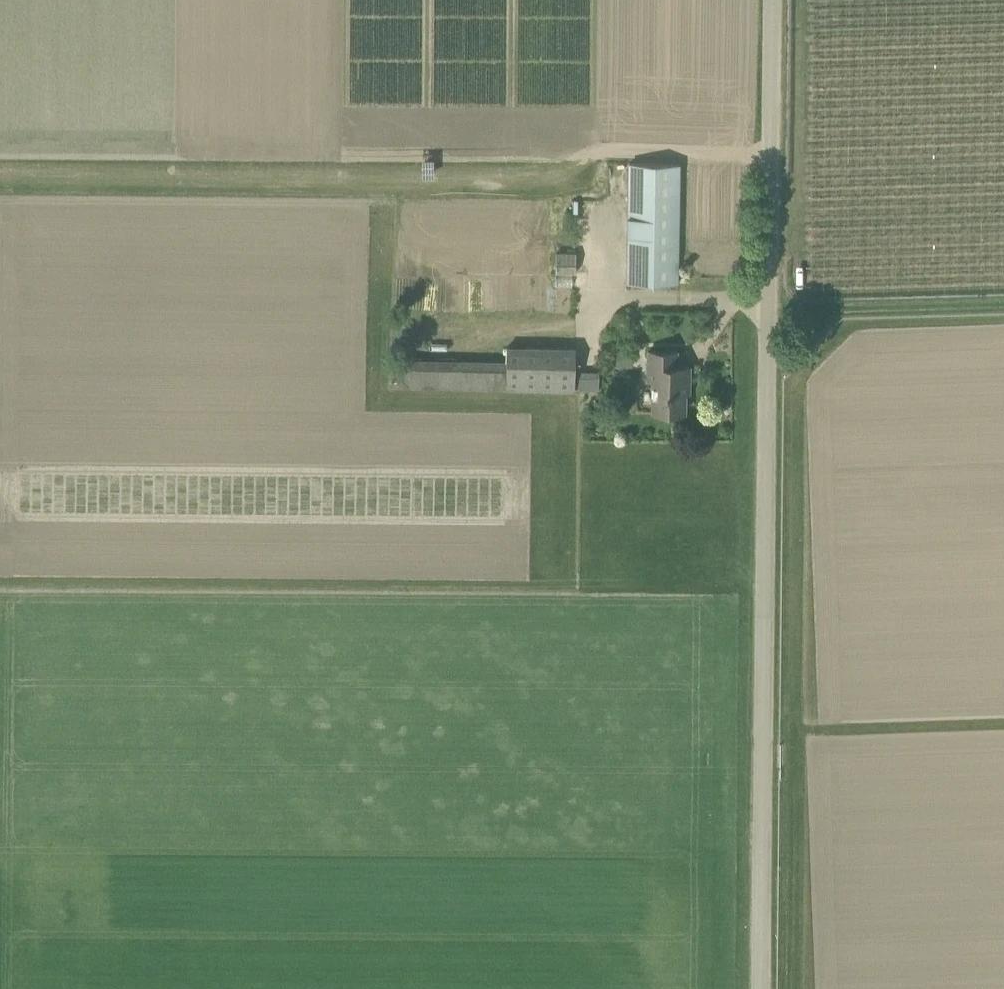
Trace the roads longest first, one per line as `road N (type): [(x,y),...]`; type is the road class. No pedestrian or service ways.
road 1 (unclassified): [(758,988),(768,0)]
road 2 (track): [(765,308),(1003,302)]

